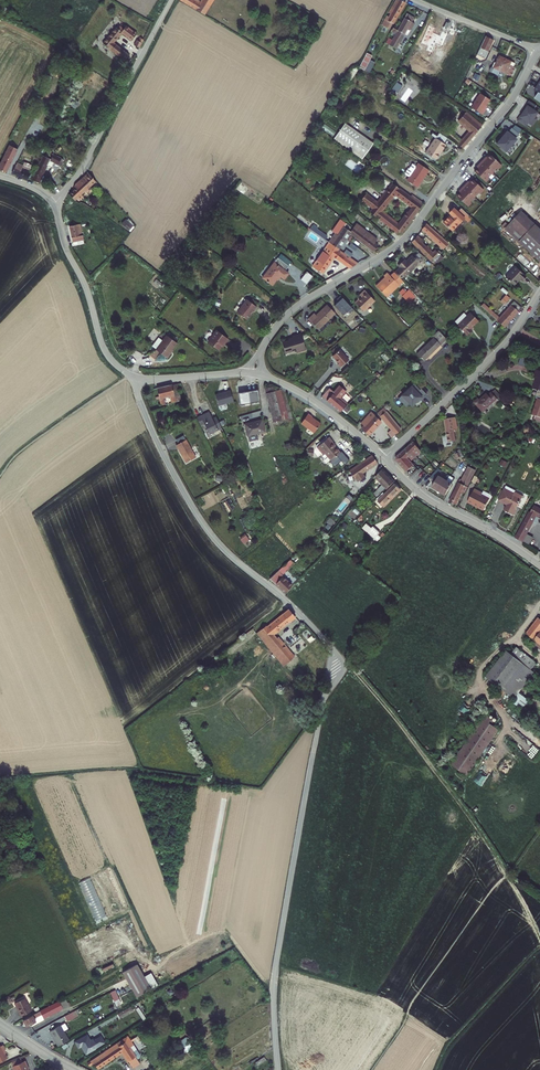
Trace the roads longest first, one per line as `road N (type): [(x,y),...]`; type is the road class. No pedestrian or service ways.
road 1 (residential): [(254,373),(266,341),(293,309),(405,238),(538,52)]
road 2 (unclassified): [(279,1069),(275,973),(323,700)]
road 3 (unclassified): [(332,650),(203,526),(153,433),(136,378)]
road 4 (residential): [(53,204),(85,162),(171,0)]
road 5 (residential): [(539,292),(506,343),(383,458)]
road 6 (unclassified): [(136,378),(106,352),(53,204)]
road 7 (residential): [(539,566),(425,498),(383,458)]
road 8 (residential): [(383,458),(312,400),(254,373)]
road 9 (residential): [(416,0),(538,52)]

